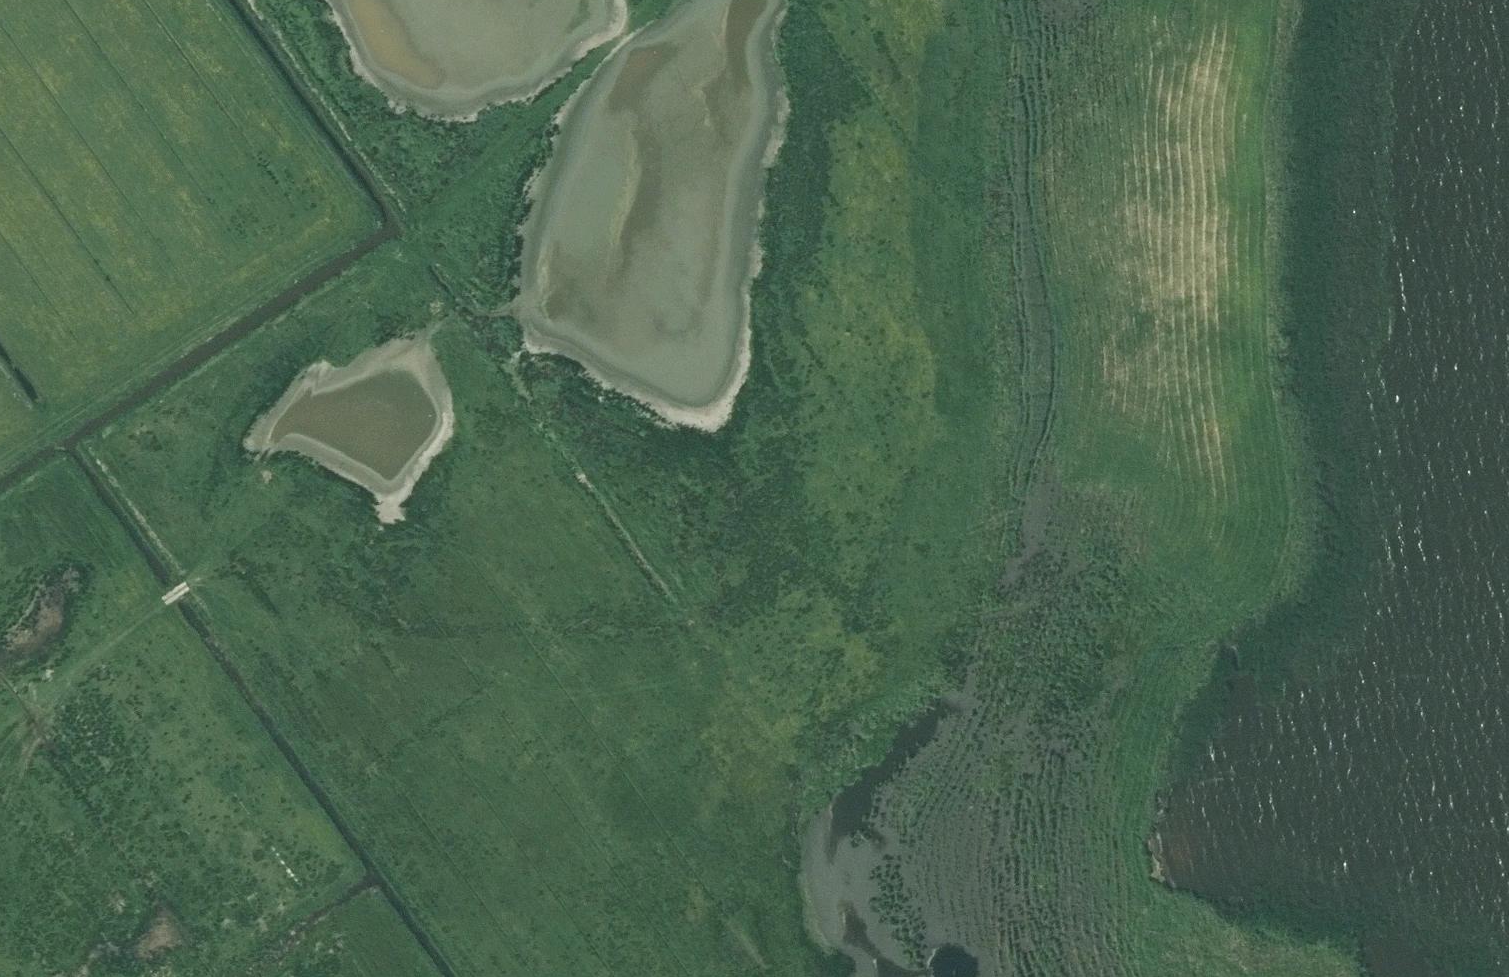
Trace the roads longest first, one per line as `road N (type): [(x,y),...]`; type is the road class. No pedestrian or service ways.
road 1 (track): [(0,719),(190,587)]

